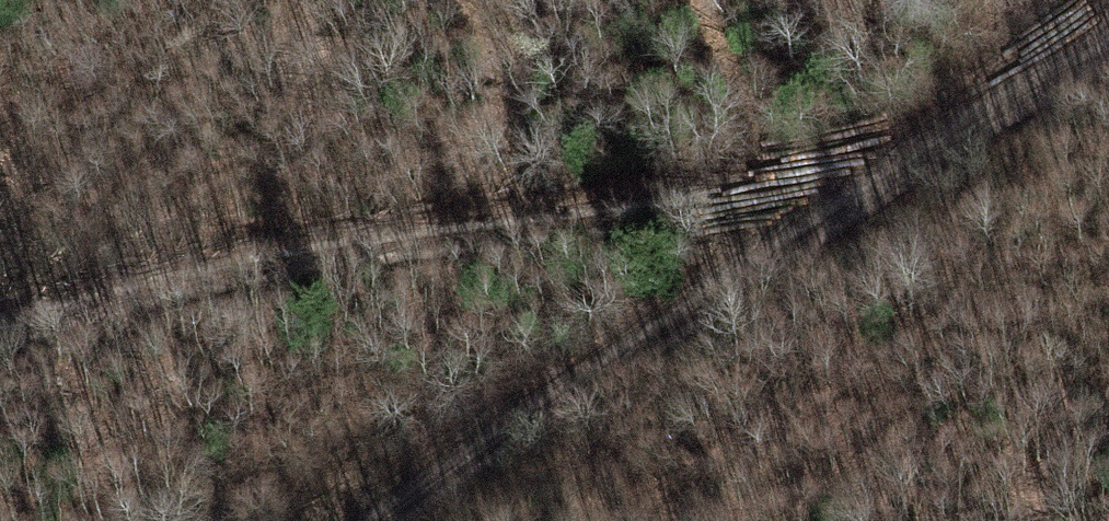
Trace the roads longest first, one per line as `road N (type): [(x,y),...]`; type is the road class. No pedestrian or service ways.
road 1 (track): [(873,183),(375,240),(210,269),(0,333)]
road 2 (track): [(1108,50),(873,183),(376,520)]

